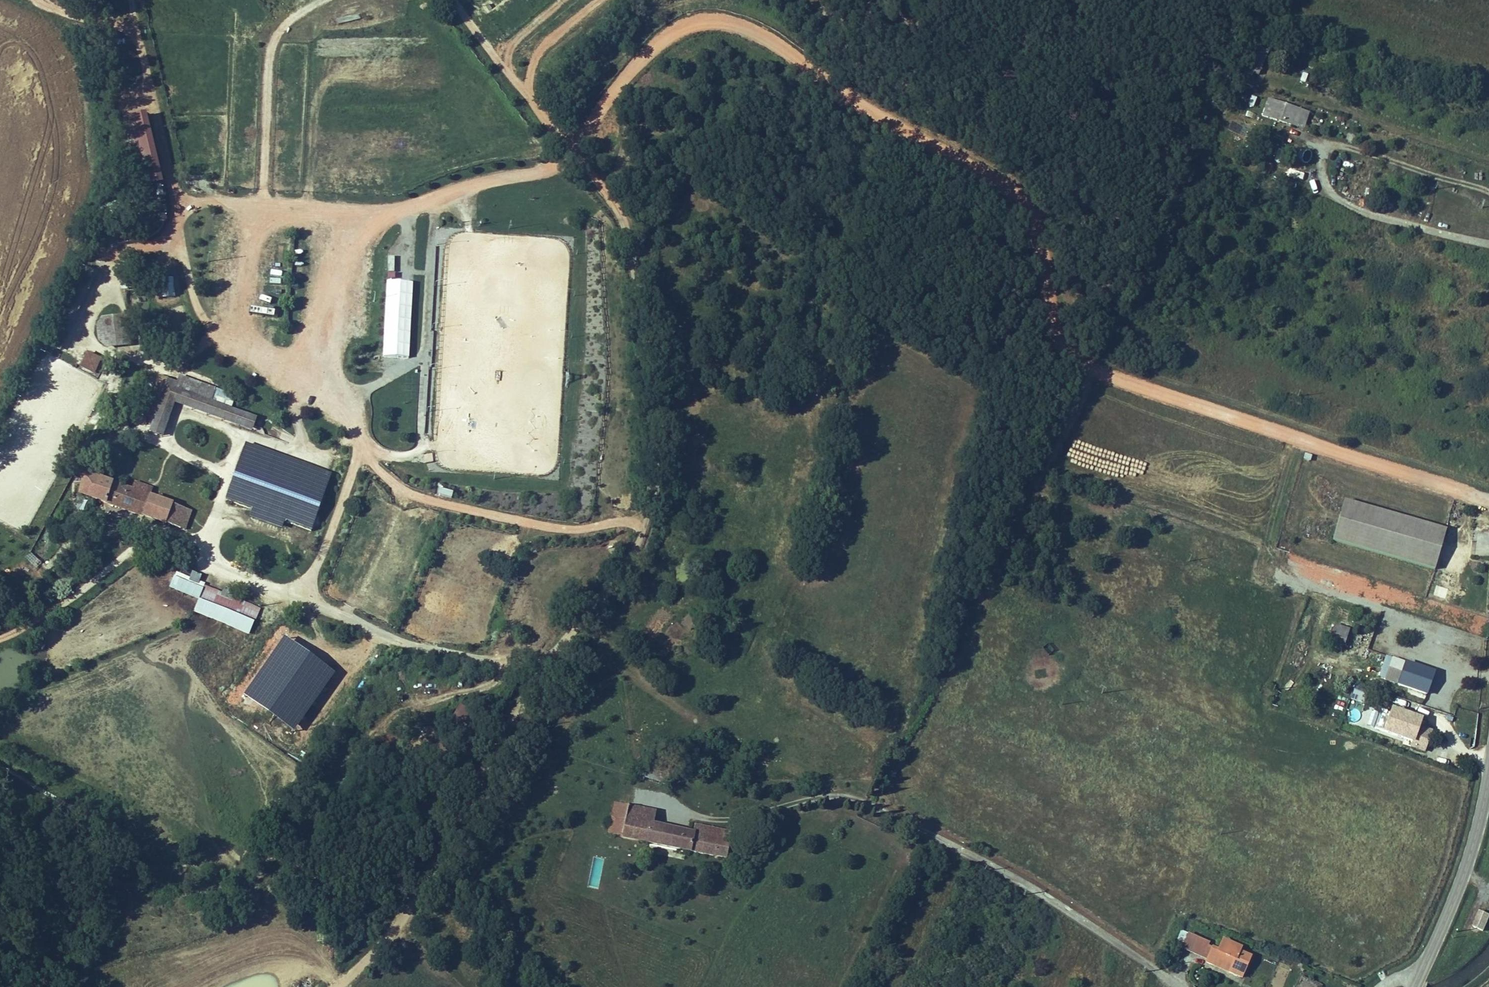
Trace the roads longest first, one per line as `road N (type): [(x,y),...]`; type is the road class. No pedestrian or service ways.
road 1 (track): [(576,142),(659,43),(691,24),(735,25),(1031,209),(1061,350),(1076,367),(1488,498)]
road 2 (track): [(345,986),(406,920),(647,520),(650,367),(631,242),(576,142),(458,0)]
road 3 (unclassified): [(1178,986),(1029,886),(695,717),(600,655),(469,657),(422,646),(239,580),(214,563)]
road 4 (track): [(647,520),(577,531),(404,495),(331,404),(342,253),(366,227),(488,181),(589,166)]
road 5 (track): [(424,356),(331,404),(233,342),(256,211),(366,227)]
road 6 (track): [(1488,244),(1334,197),(1323,150),(1332,143),(1488,191)]
road 7 (track): [(433,198),(419,448),(398,456),(361,450)]
road 8 (track): [(0,638),(57,605),(102,557),(129,544),(214,563)]
road 9 (track): [(635,801),(721,820),(817,798),(866,802)]
road 10 (track): [(256,211),(210,201),(180,207),(176,236),(196,309),(233,342)]
road 11 (secondary): [(1488,763),(1475,841),(1418,978)]
road 12 (track): [(180,207),(131,0)]
road 13 (track): [(303,598),(361,450)]

